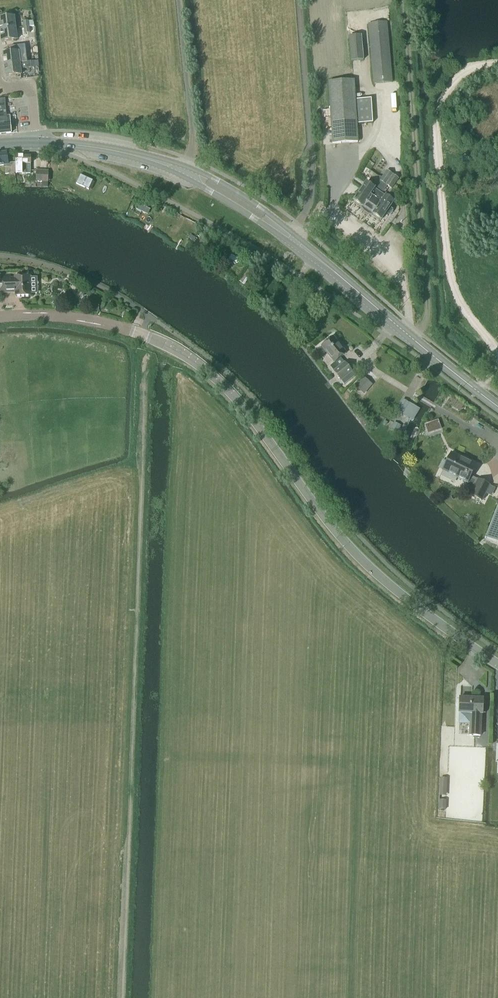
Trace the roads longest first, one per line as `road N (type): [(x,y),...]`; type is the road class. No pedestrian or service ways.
road 1 (tertiary): [(497,666),(341,539),(220,382),(145,336)]
road 2 (secondary): [(416,343),(289,238),(204,181),(147,159),(48,143)]
road 3 (track): [(479,392),(496,361),(450,280),(436,120),(441,89),(455,72),(497,65)]
road 4 (track): [(416,343),(428,305),(404,0)]
road 5 (track): [(302,219),(311,163),(297,0)]
road 6 (track): [(188,174),(191,133),(178,0)]
road 7 (tertiary): [(0,318),(63,318),(145,336)]

